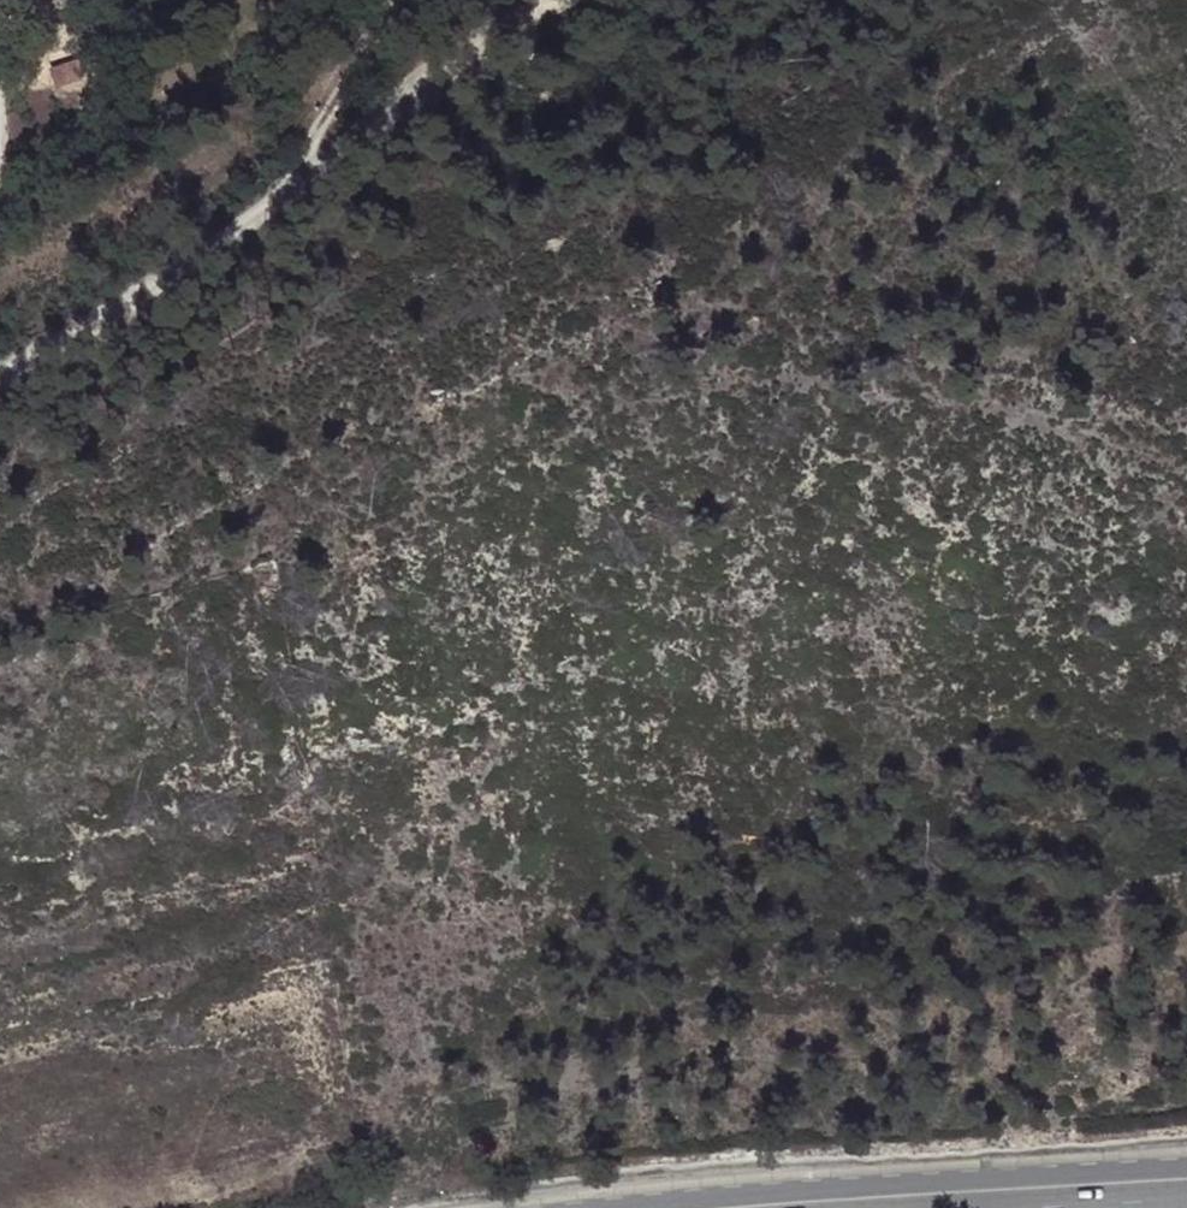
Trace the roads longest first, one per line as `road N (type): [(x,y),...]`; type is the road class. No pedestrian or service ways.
road 1 (unclassified): [(0,370),(146,291),(514,19),(555,0)]
road 2 (secondary): [(1186,1162),(635,1207)]

